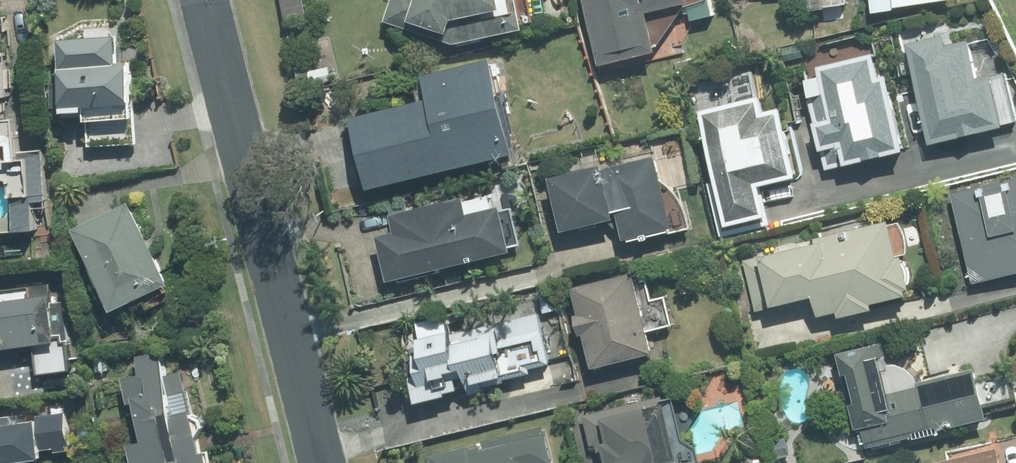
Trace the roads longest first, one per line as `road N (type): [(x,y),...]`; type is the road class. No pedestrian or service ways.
road 1 (residential): [(207,0),(325,462)]

